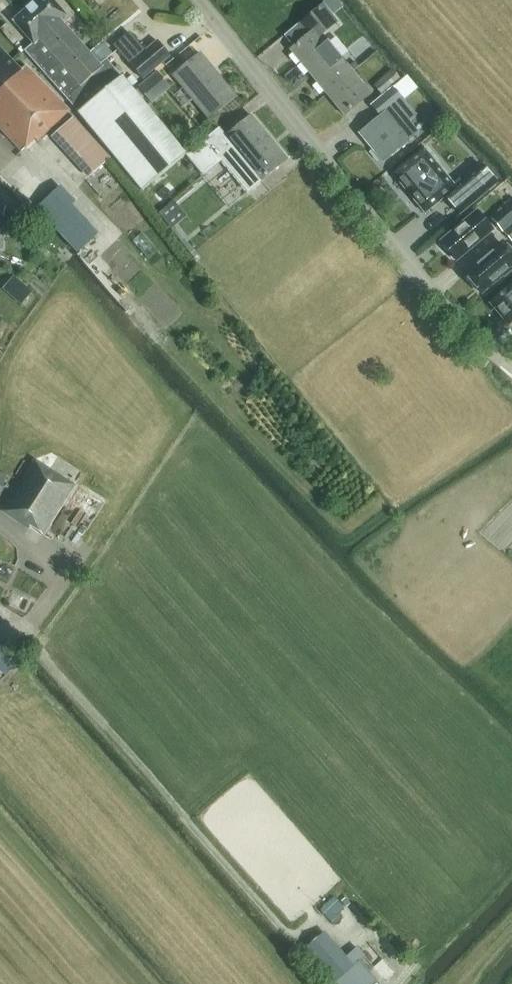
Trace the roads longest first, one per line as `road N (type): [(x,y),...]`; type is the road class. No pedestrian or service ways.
road 1 (residential): [(511,374),(472,341),(195,0)]

